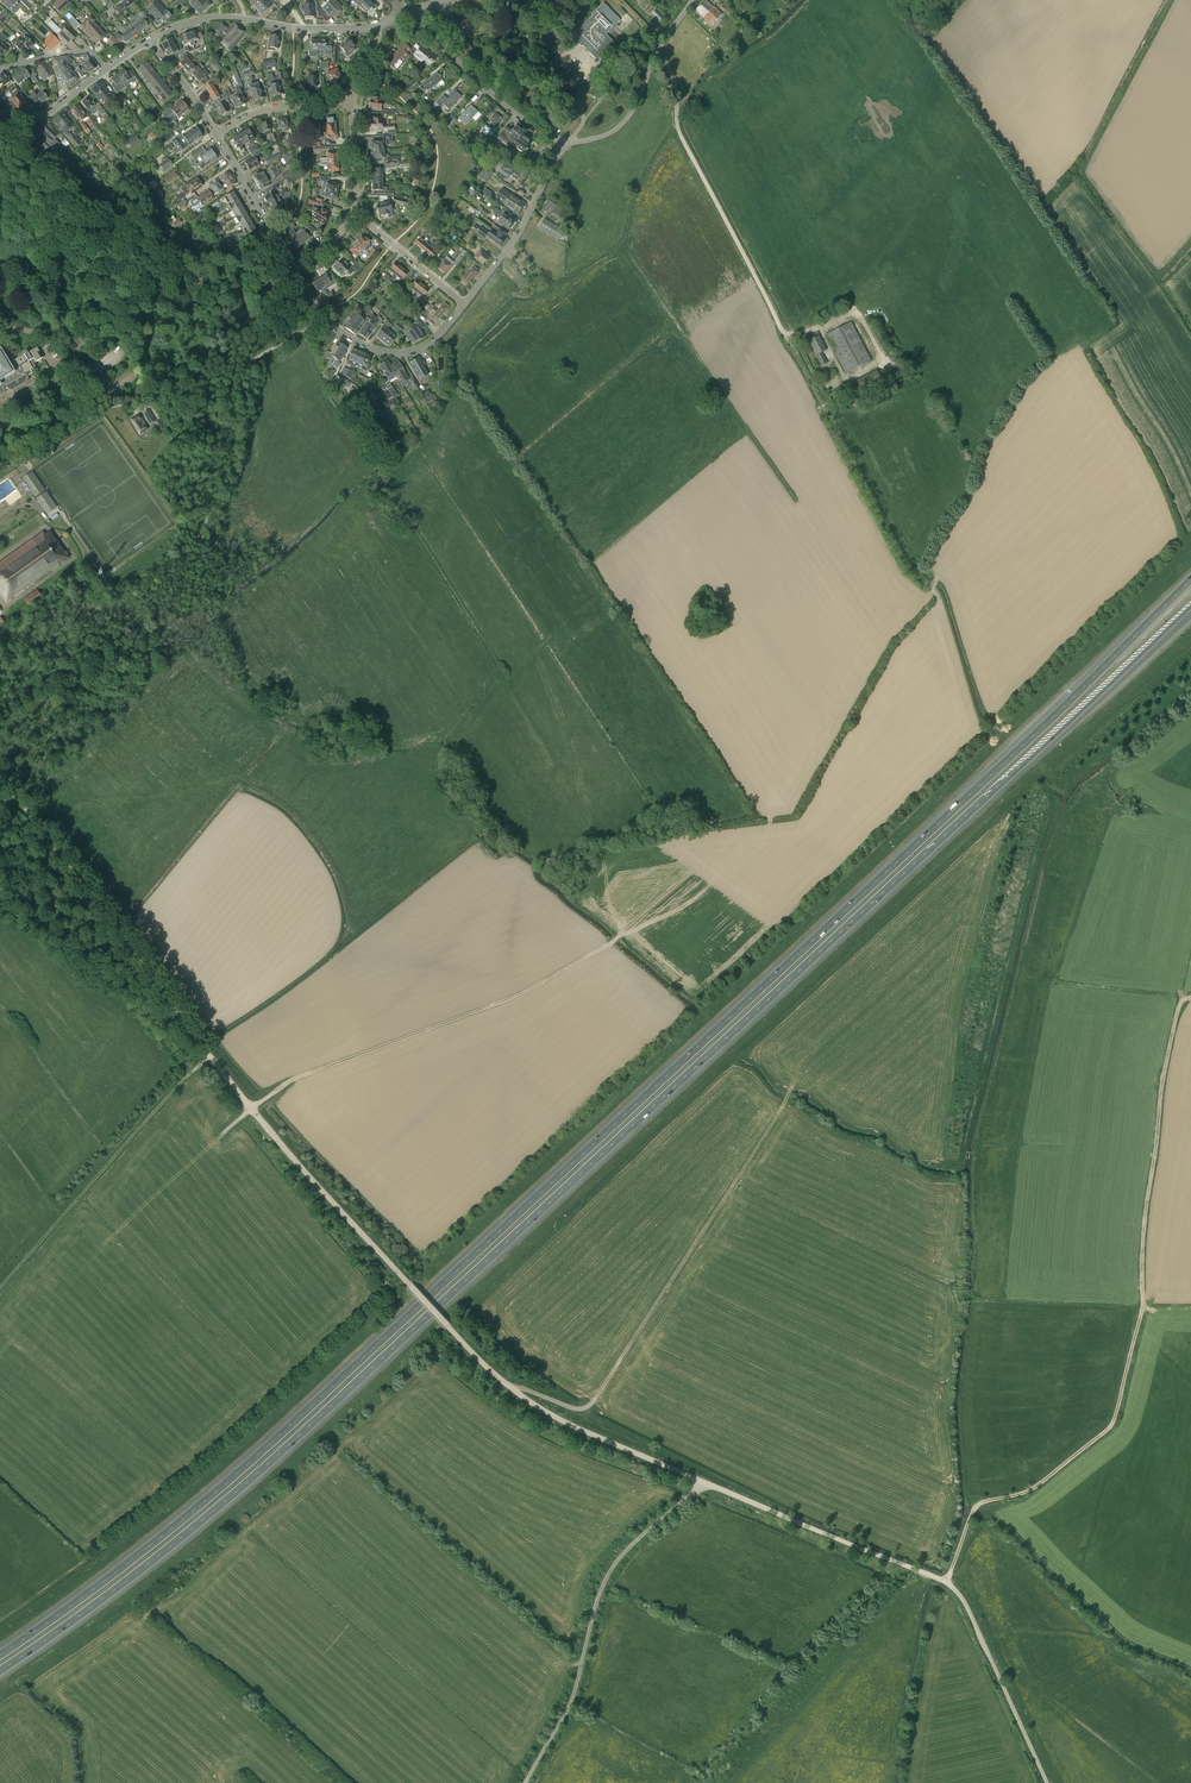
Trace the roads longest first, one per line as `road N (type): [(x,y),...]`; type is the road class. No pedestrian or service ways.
road 1 (motorway): [(1190,579),(298,1418),(117,1571),(0,1655)]
road 2 (motorway): [(0,1671),(126,1581),(289,1445),(1190,607)]
road 3 (unclassified): [(1045,1782),(954,1589),(588,1435),(489,1372),(251,1108),(0,776)]
road 4 (track): [(1190,998),(1182,998),(1163,1079),(1141,1305),(1115,1420),(1057,1472),(979,1502),(944,1582)]
road 5 (track): [(626,929),(539,650),(552,640),(519,558),(545,525),(721,409)]
road 6 (track): [(626,929),(517,995),(285,1083),(224,1132)]
road 7 (track): [(784,333),(907,560),(939,596),(978,719)]
road 8 (track): [(525,1782),(573,1695),(610,1569),(703,1482)]
road 9 (track): [(0,1288),(212,1057)]
road 10 (residential): [(148,41),(219,19),(293,30),(373,27)]
road 11 (residential): [(463,306),(434,341),(390,353),(339,331),(294,272)]
road 12 (residential): [(565,143),(499,104),(406,16)]
road 13 (residential): [(692,0),(622,124),(565,143)]
road 14 (residential): [(565,143),(507,250),(463,306)]
road 15 (residential): [(294,272),(215,133)]
road 16 (residential): [(463,306),(353,209)]
road 17 (residential): [(215,133),(287,103),(351,101)]
road 18 (residential): [(0,115),(48,114),(105,69)]

